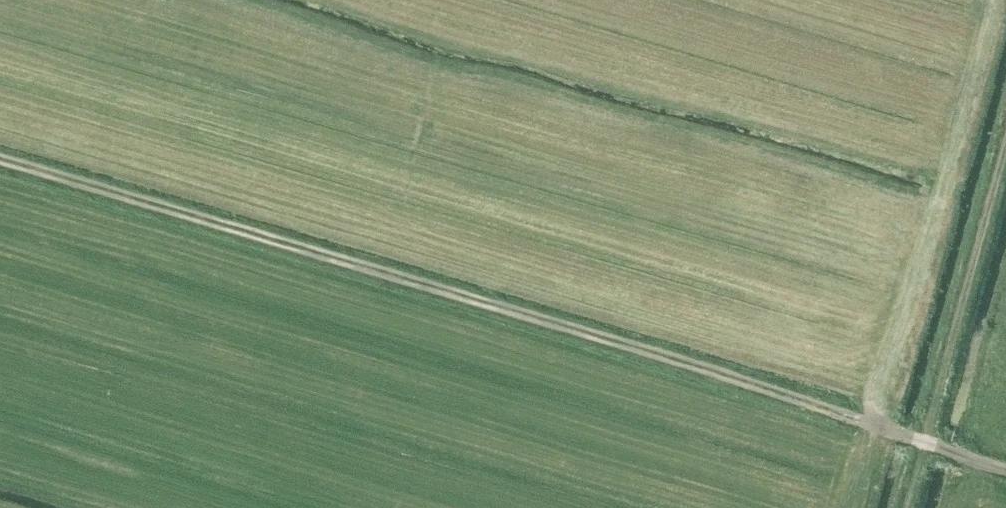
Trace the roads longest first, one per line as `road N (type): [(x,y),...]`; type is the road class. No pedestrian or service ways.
road 1 (track): [(904,507),(1005,137)]

